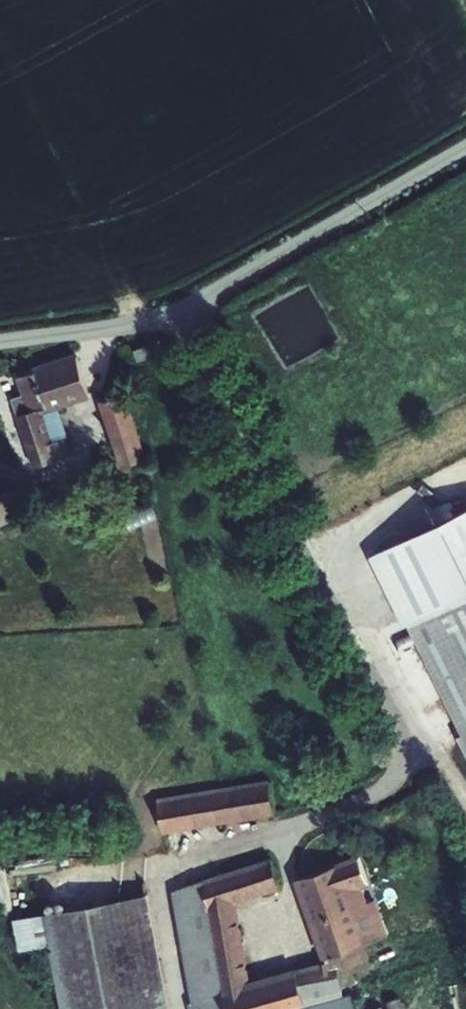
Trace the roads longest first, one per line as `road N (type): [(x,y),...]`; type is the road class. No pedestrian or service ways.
road 1 (residential): [(173,311),(407,740)]
road 2 (unclassified): [(173,311),(465,146)]
road 3 (unclassified): [(0,341),(173,311)]

